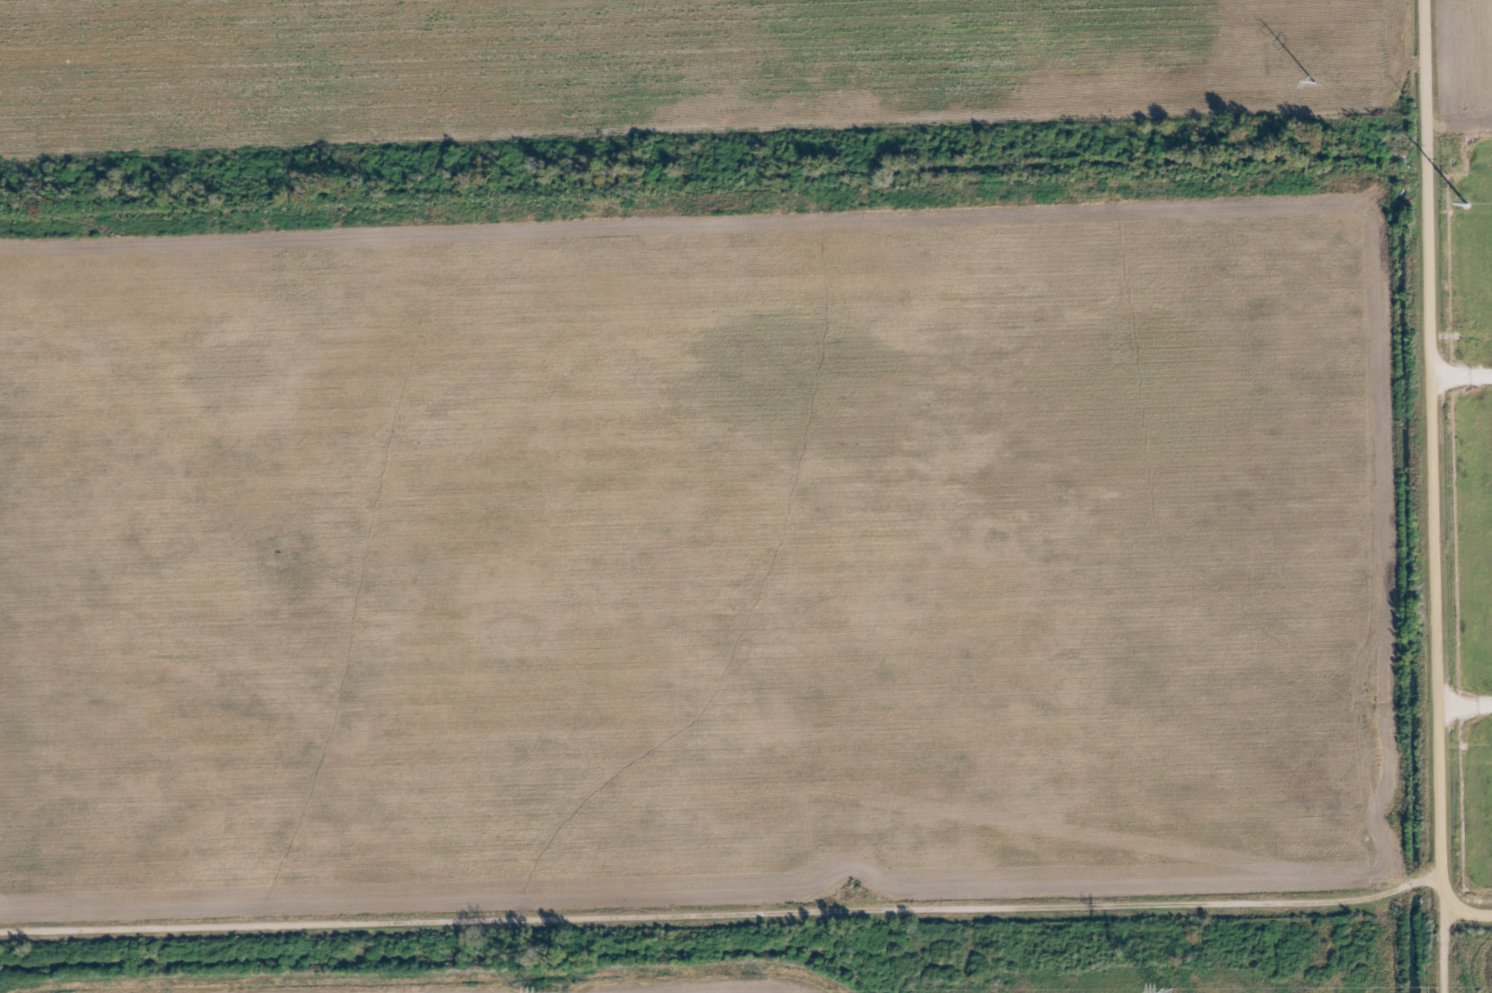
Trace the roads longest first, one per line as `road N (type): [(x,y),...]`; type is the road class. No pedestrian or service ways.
road 1 (residential): [(1491,915),(1444,908),(1438,885),(1422,0)]

